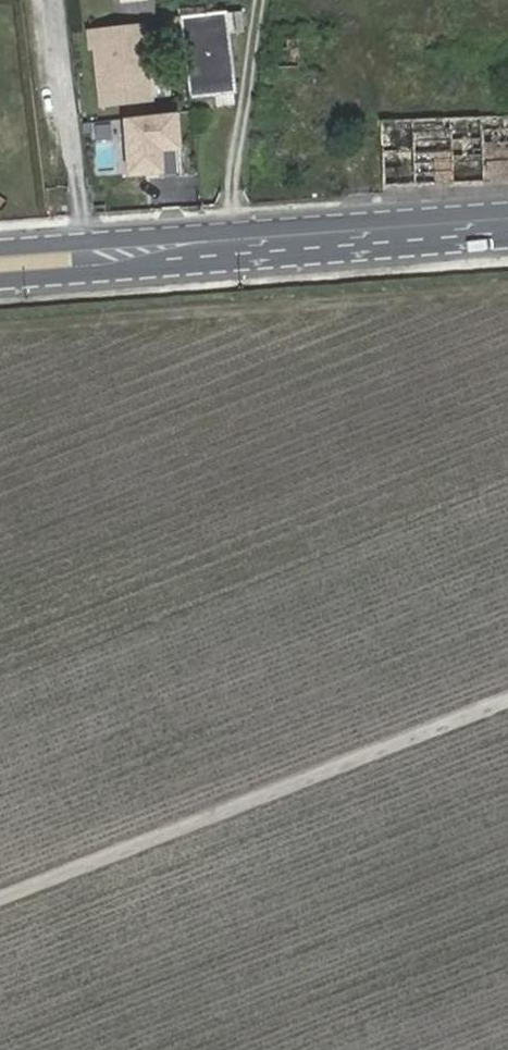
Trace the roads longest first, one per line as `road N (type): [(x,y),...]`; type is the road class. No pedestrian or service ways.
road 1 (track): [(507,702),(0,901)]
road 2 (track): [(507,284),(0,326)]
road 3 (secondary): [(507,221),(227,245)]
road 4 (residential): [(90,257),(61,0)]
road 5 (residential): [(227,245),(250,0)]
road 6 (secondary): [(227,245),(90,257)]

